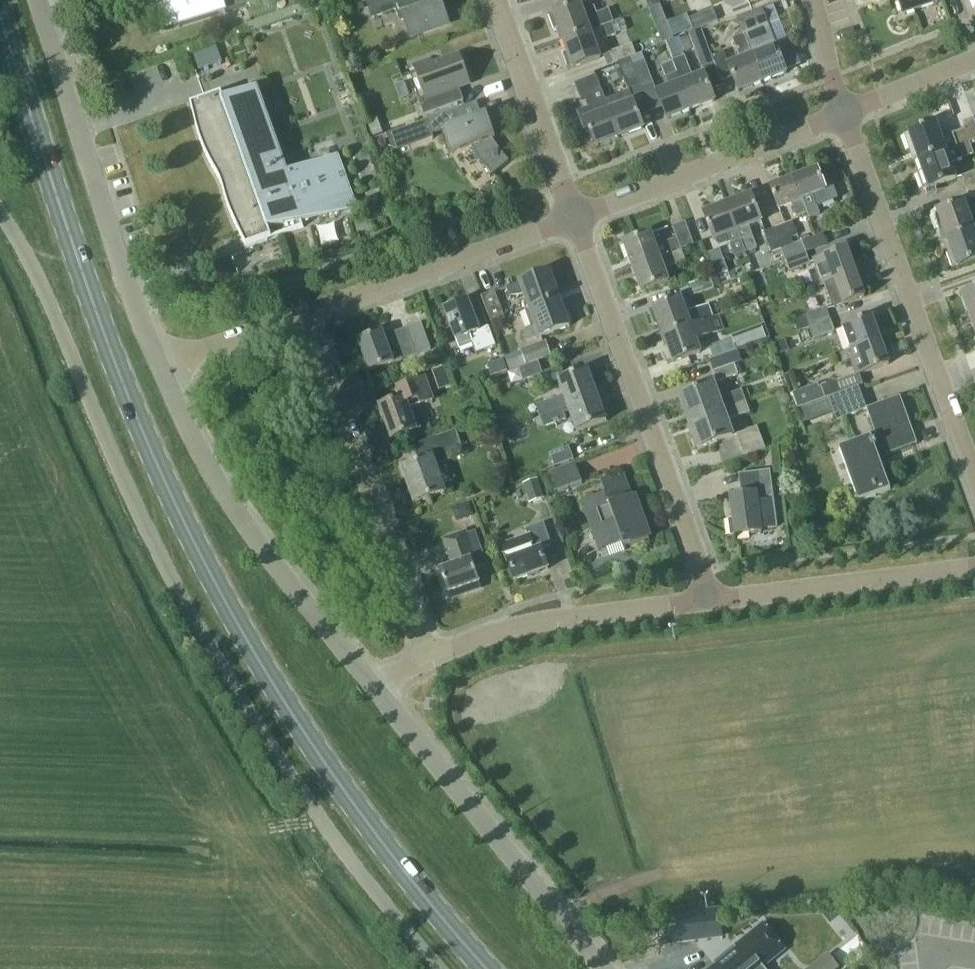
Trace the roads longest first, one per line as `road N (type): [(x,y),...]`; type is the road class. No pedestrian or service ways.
road 1 (primary): [(487,968),(304,733),(178,512),(107,344),(0,15)]
road 2 (unclassified): [(439,968),(344,851),(211,649),(143,523),(56,317),(0,212)]
road 3 (residential): [(707,600),(574,218)]
road 4 (residential): [(974,479),(843,113)]
road 5 (unclassified): [(160,366),(37,0)]
road 6 (unclassified): [(372,684),(245,523),(160,366)]
road 7 (unclassified): [(604,968),(372,684)]
road 8 (unclassified): [(429,659),(305,314)]
road 9 (residential): [(574,218),(843,113)]
road 10 (unclassified): [(429,659),(517,624),(707,600)]
road 11 (residential): [(305,314),(574,218)]
road 12 (unclassified): [(707,600),(974,567)]
road 13 (residential): [(574,218),(496,0)]
road 14 (residential): [(160,366),(305,314)]
road 15 (residential): [(843,113),(974,58)]

